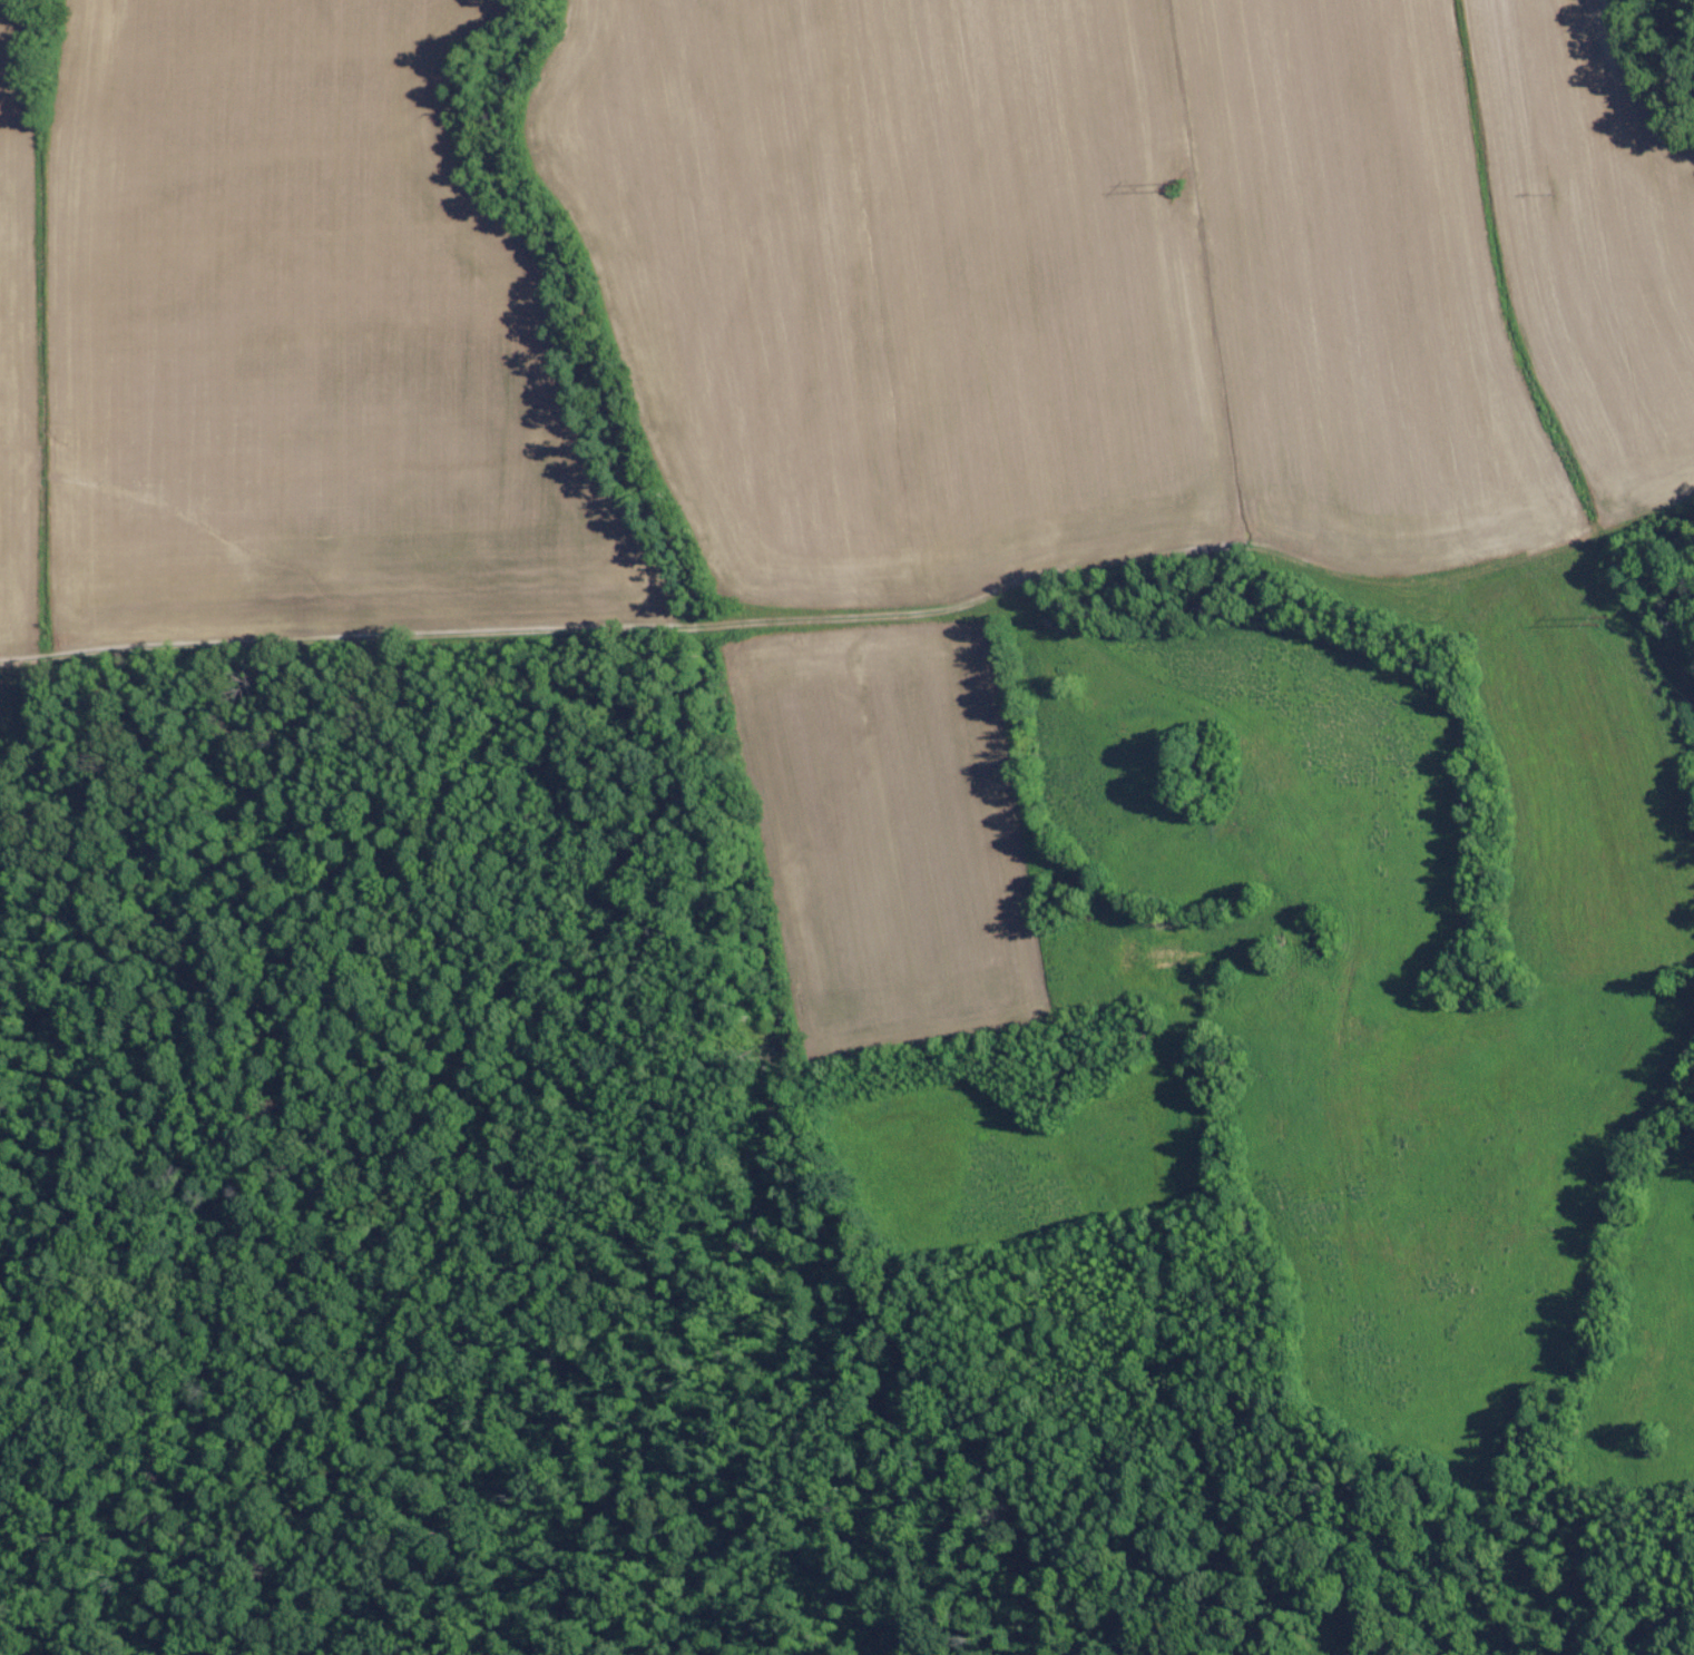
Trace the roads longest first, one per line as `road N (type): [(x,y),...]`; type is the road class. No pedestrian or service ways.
road 1 (residential): [(1166,934),(1098,895),(1032,820),(988,665),(940,589),(699,591),(0,639)]

